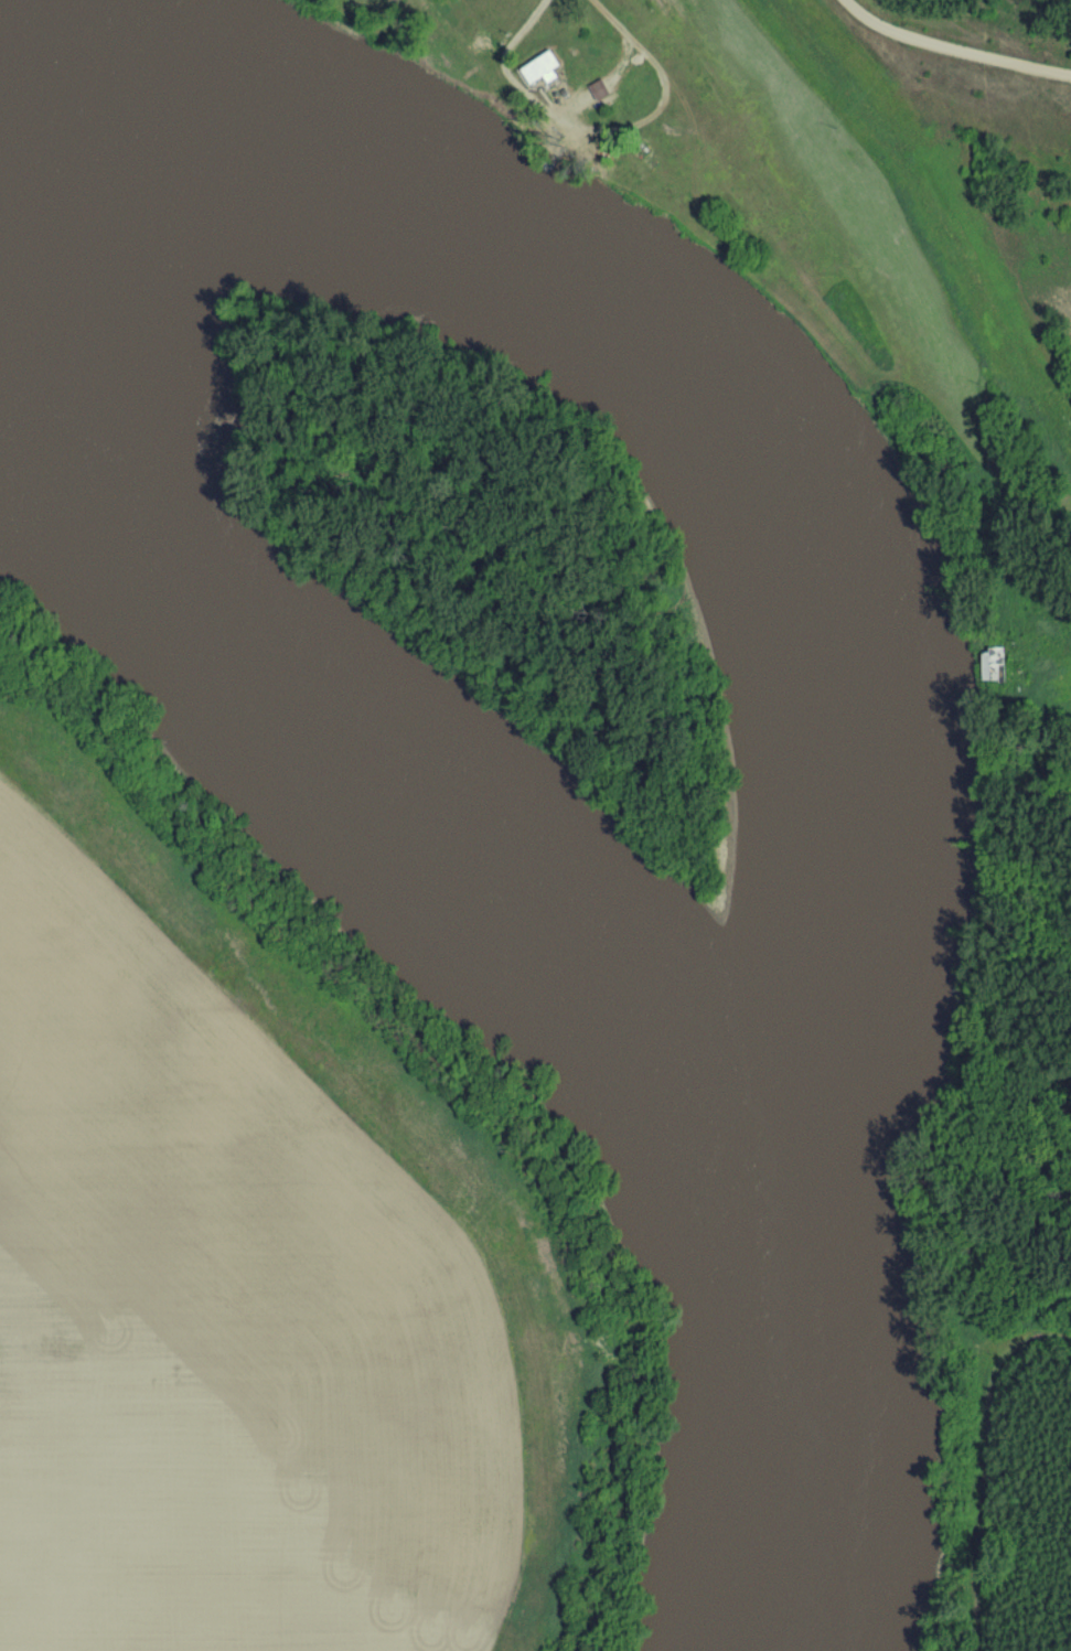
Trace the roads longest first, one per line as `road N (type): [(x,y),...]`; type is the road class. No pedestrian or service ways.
road 1 (residential): [(1070,77),(892,34),(853,0)]

